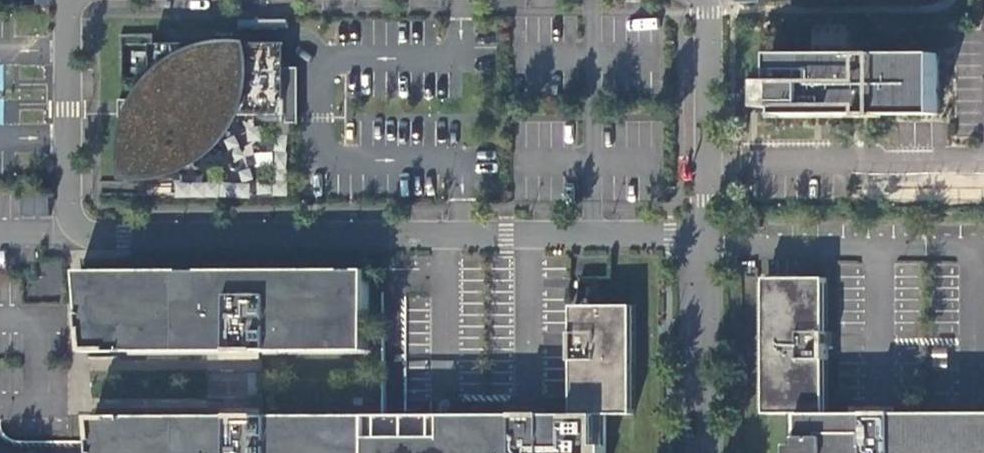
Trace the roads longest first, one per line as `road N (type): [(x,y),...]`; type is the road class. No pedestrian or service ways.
road 1 (unclassified): [(74,0),(67,16),(69,213),(87,234),(671,235)]
road 2 (unclassified): [(703,235),(703,0)]
road 3 (unclassified): [(703,452),(703,235)]

